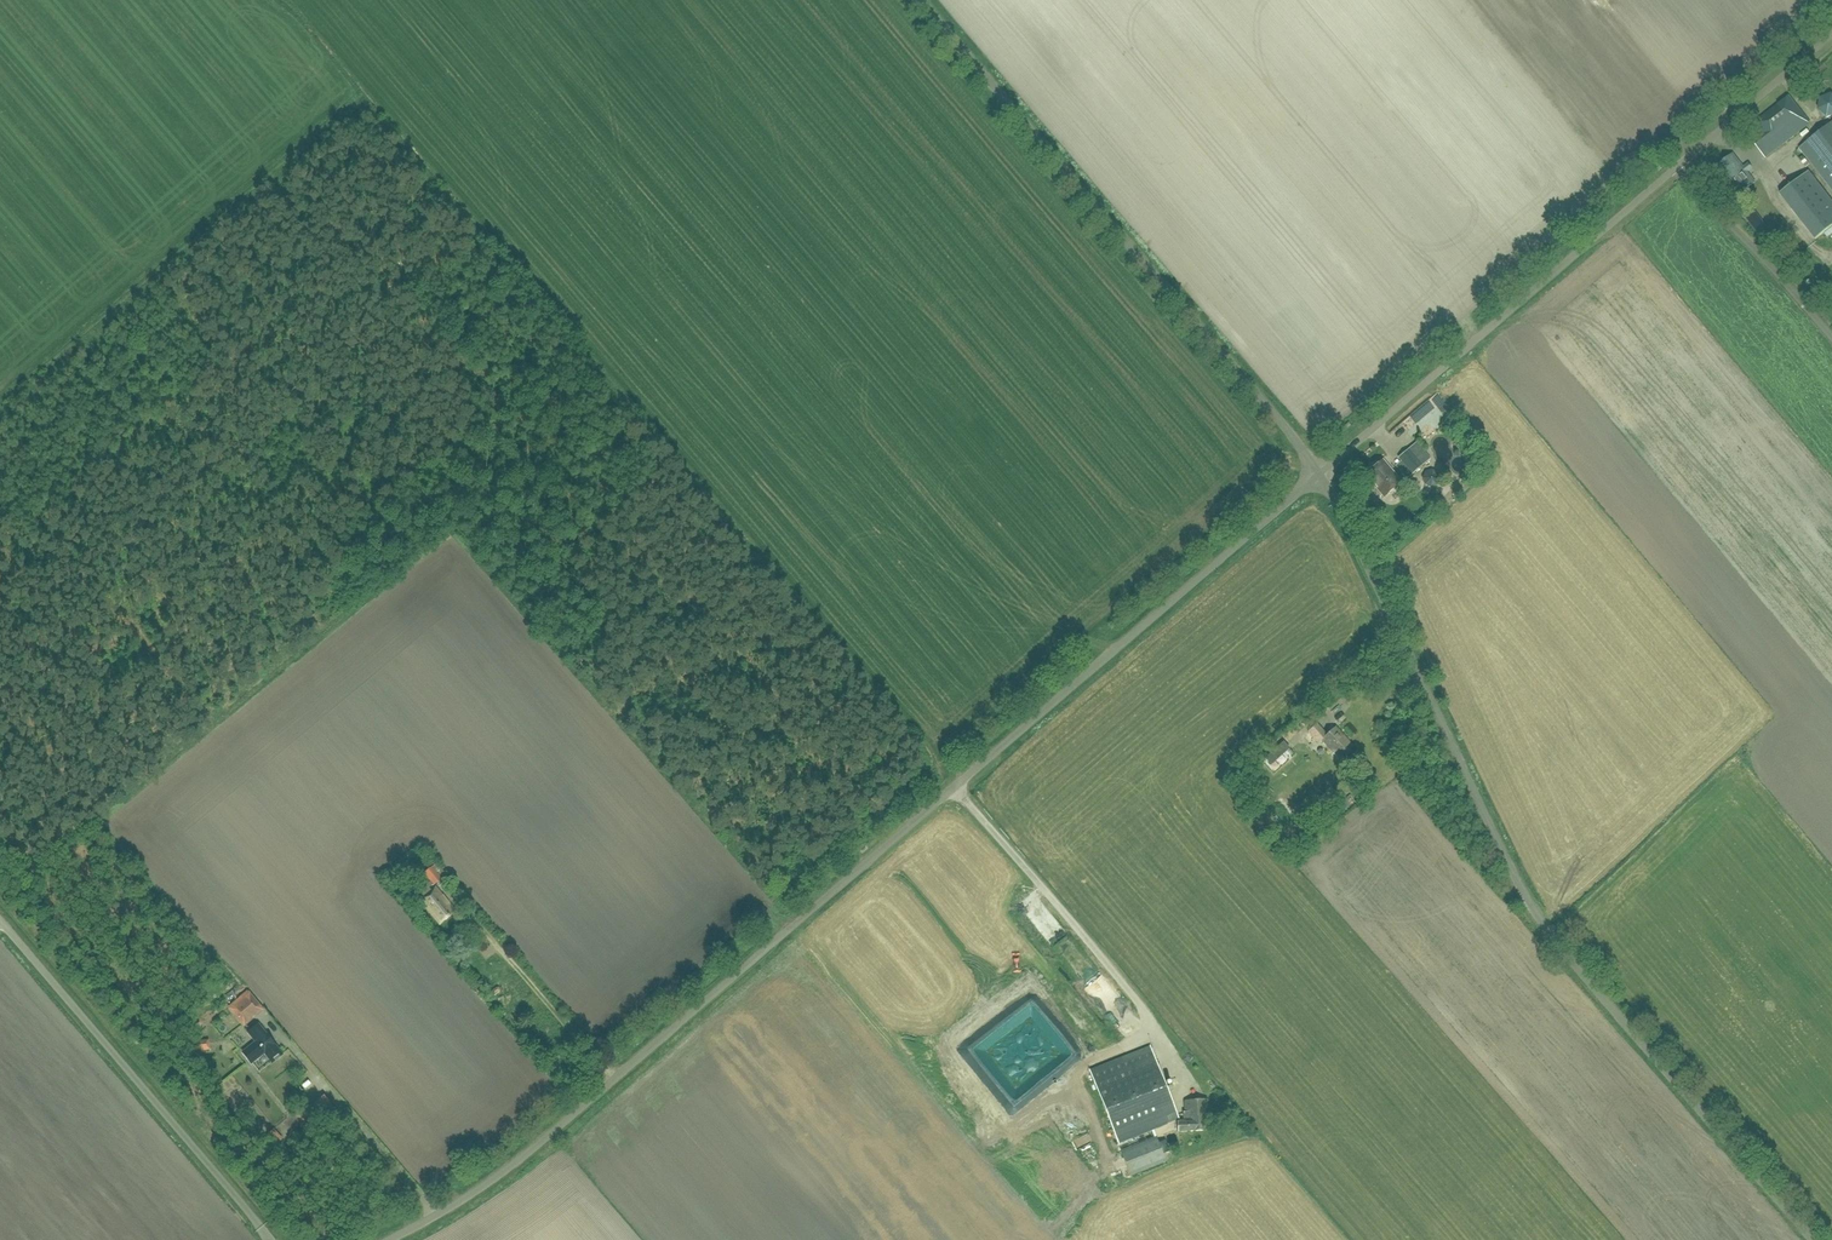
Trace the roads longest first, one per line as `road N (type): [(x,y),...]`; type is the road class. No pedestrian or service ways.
road 1 (unclassified): [(387,1239),(521,1158),(1322,474)]
road 2 (unclassified): [(1811,1239),(1548,933),(1322,474)]
road 3 (unclassified): [(1322,474),(1831,38)]
road 4 (unclassified): [(1322,474),(918,0)]
road 5 (track): [(1110,1168),(1078,1074),(1157,1036)]

